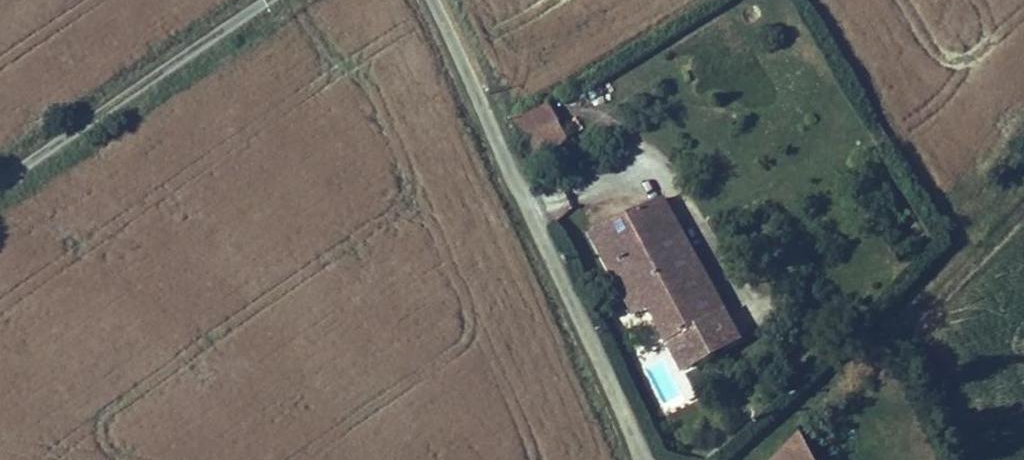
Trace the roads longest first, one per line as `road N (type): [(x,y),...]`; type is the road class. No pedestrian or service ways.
road 1 (unclassified): [(435,0),(648,459)]
road 2 (unclassified): [(352,0),(0,208)]

